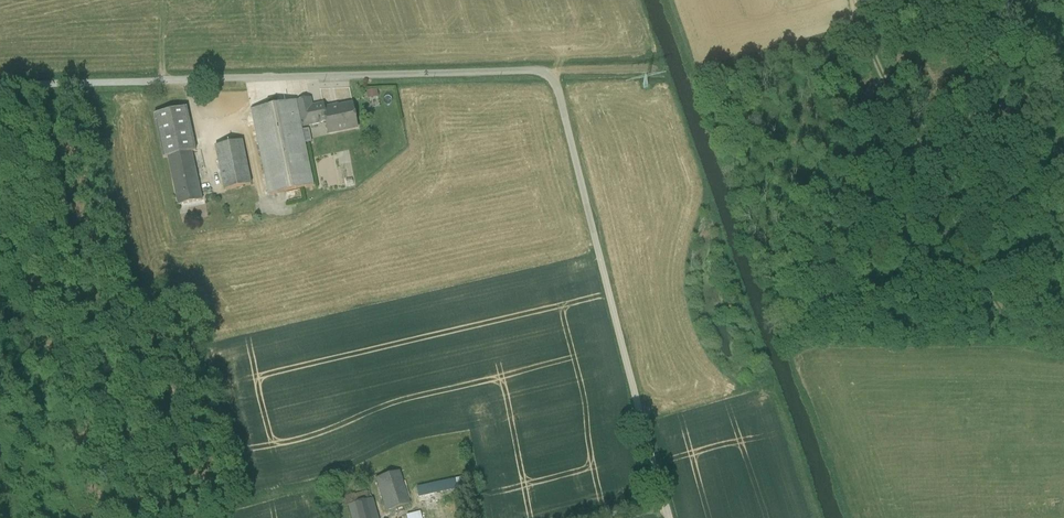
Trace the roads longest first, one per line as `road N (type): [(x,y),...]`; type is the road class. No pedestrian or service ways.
road 1 (unclassified): [(0,87),(541,72),(556,82),(670,517)]
road 2 (track): [(856,0),(1013,340),(1063,339)]

